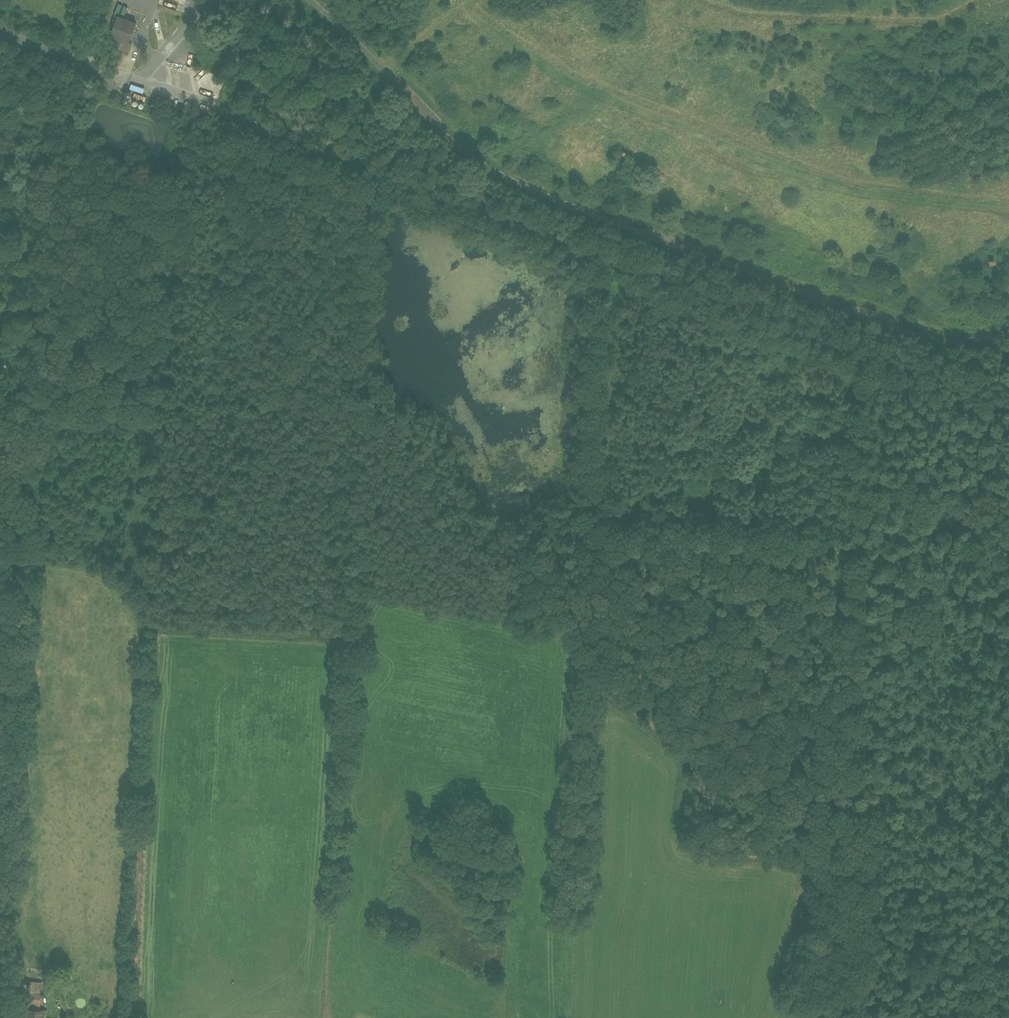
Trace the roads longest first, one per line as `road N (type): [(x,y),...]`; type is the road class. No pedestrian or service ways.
road 1 (track): [(473,0),(598,84),(856,180),(1008,199)]
road 2 (unclassified): [(0,30),(181,87)]

